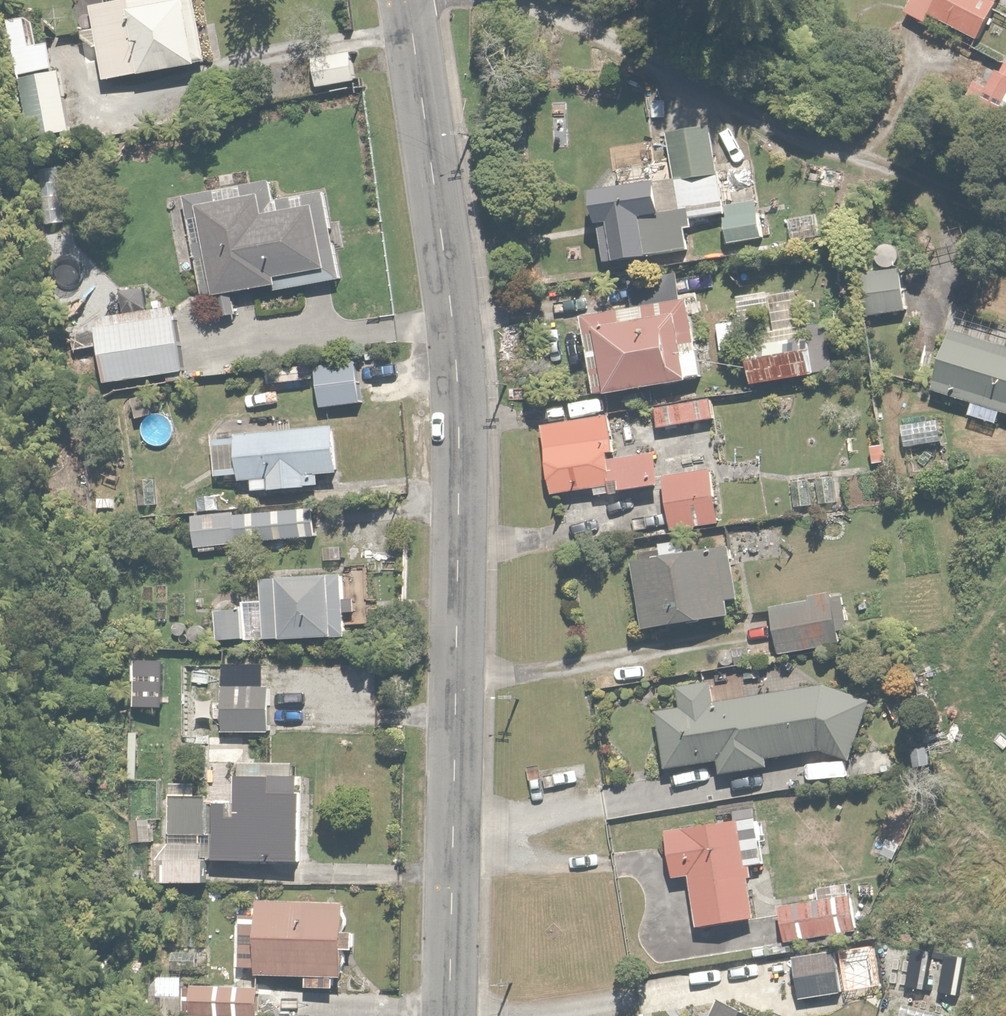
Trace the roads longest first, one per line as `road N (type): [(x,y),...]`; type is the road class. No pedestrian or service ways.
road 1 (residential): [(406,0),(458,378),(448,1015)]

